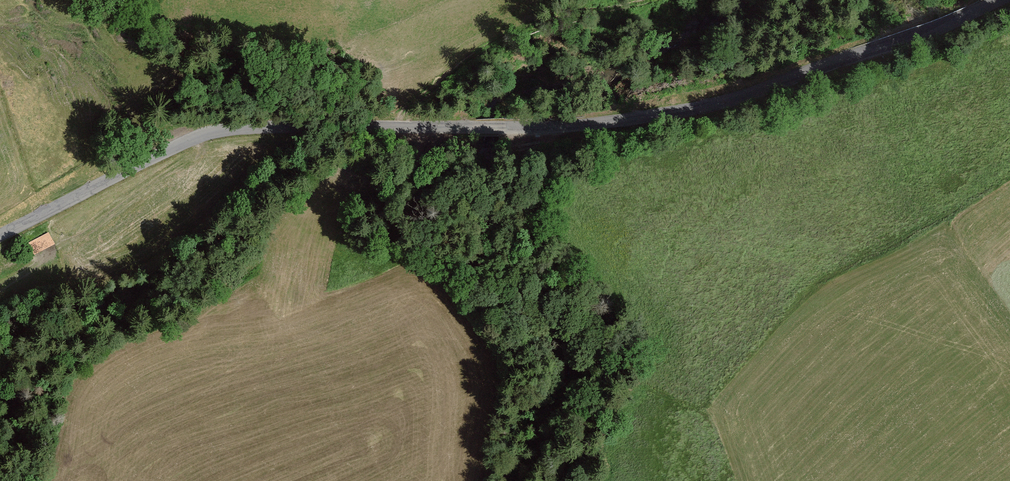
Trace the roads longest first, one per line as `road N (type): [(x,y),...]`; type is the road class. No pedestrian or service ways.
road 1 (unclassified): [(986,0),(710,106),(600,123),(232,128),(188,141),(0,237)]
road 2 (track): [(383,126),(527,27),(647,0)]

